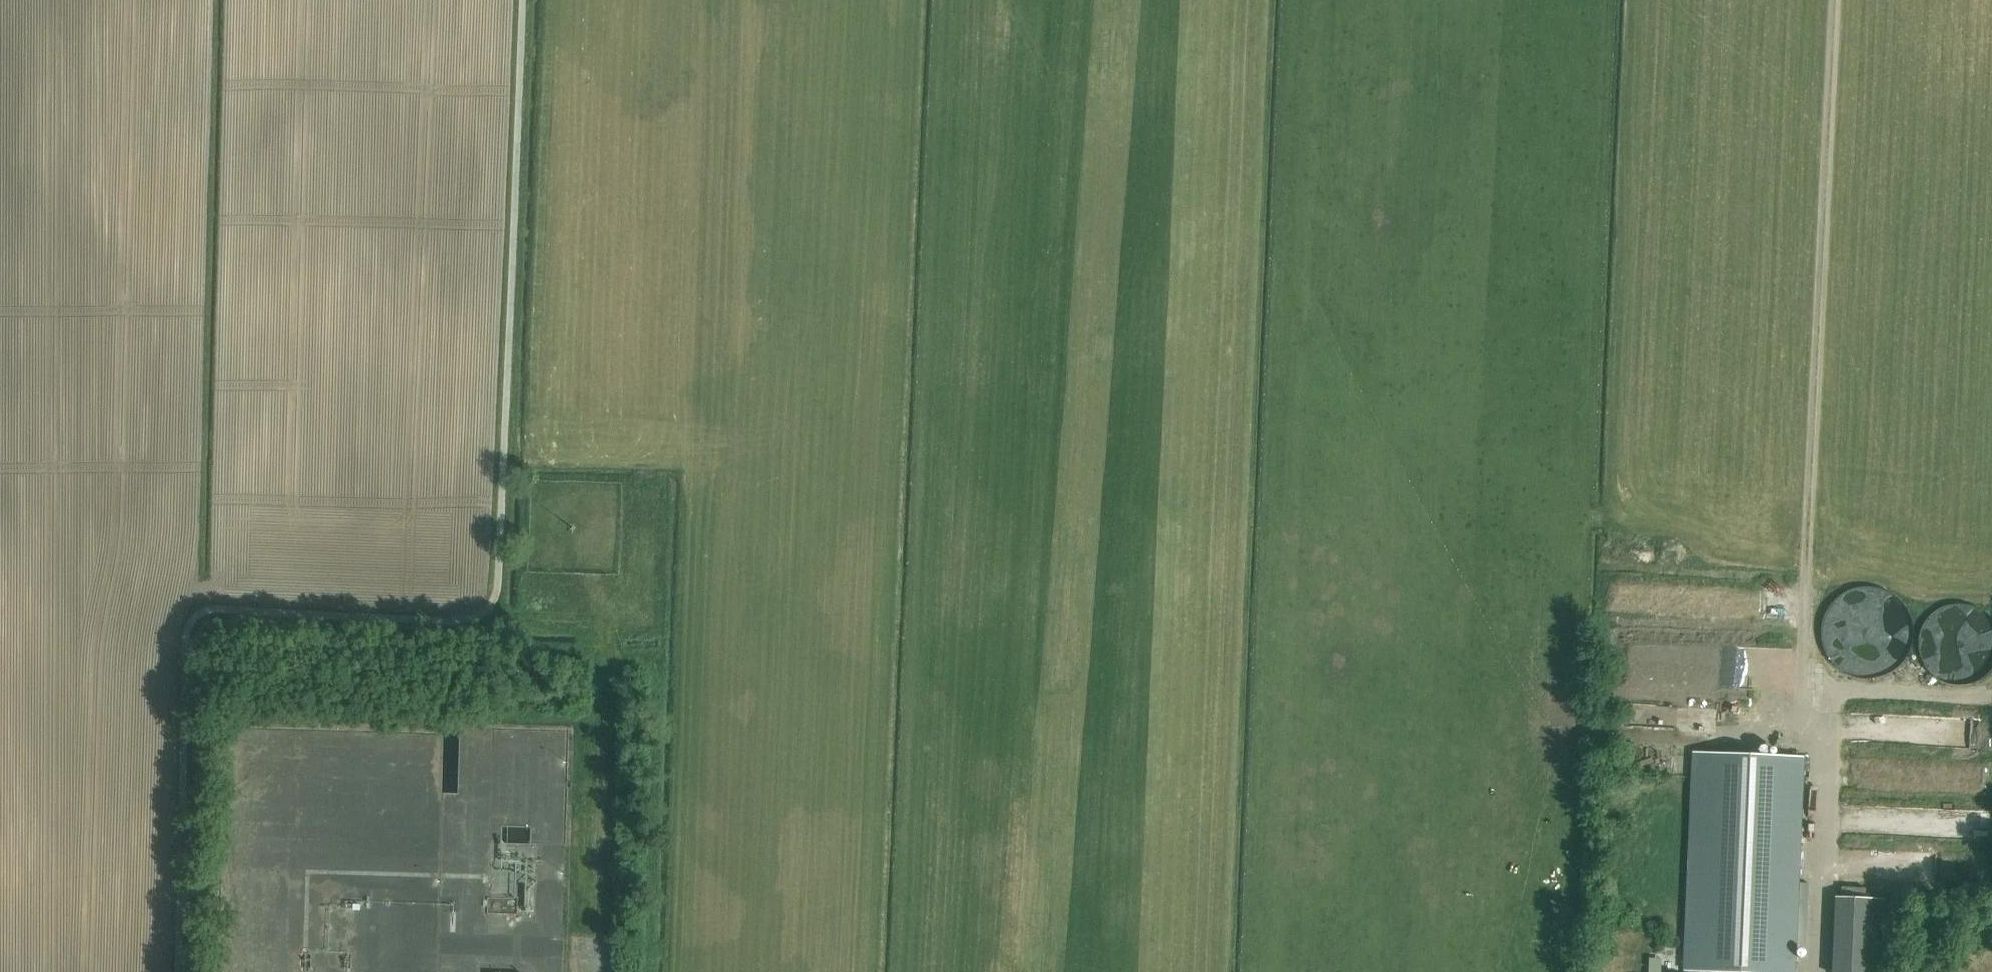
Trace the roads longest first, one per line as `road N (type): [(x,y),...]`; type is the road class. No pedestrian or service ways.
road 1 (track): [(1805,585),(1833,0)]

